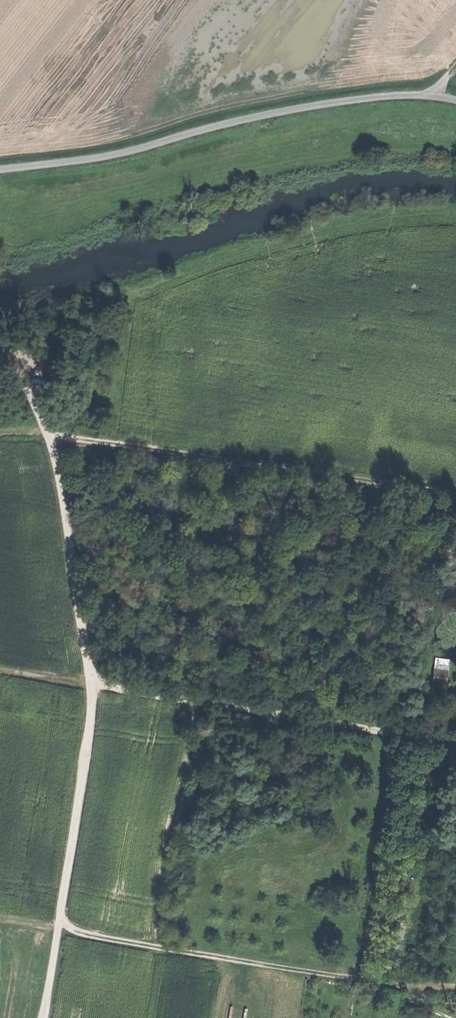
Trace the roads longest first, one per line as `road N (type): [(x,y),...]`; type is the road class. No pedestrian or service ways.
road 1 (track): [(0,354),(46,432),(58,471),(94,681),(44,1017)]
road 2 (track): [(46,432),(455,494)]
road 3 (track): [(0,919),(59,923),(395,984)]
road 4 (track): [(94,681),(455,747)]

